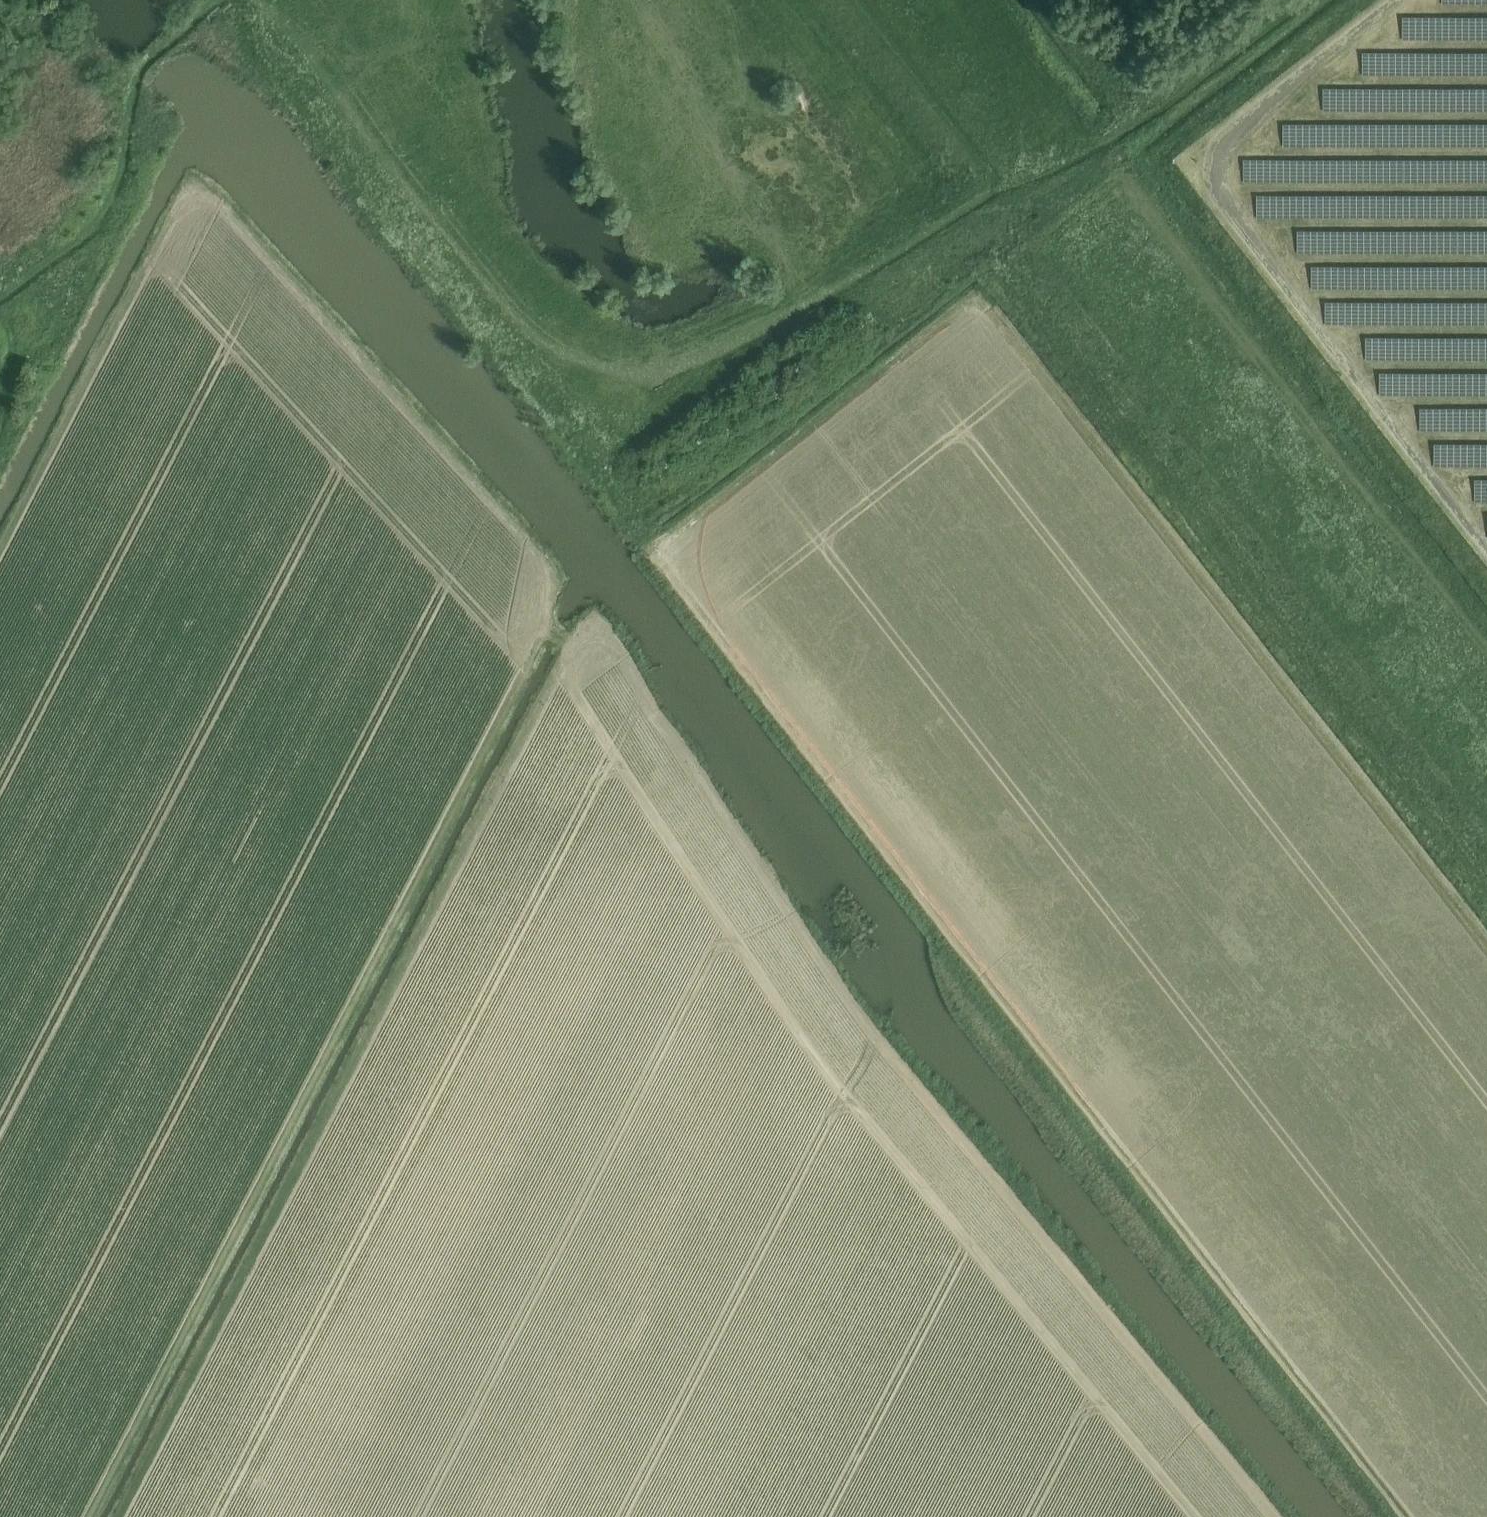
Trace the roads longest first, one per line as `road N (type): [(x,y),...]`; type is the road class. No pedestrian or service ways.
road 1 (track): [(1127,250),(1291,432),(1486,685)]
road 2 (track): [(1002,193),(852,0)]

